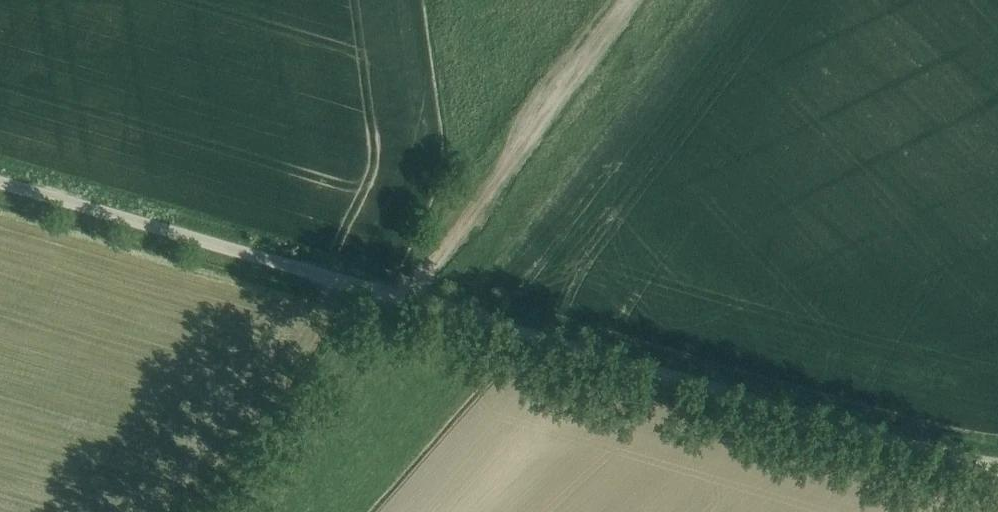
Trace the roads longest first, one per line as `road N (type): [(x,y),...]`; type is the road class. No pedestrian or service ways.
road 1 (unclassified): [(997,464),(0,183)]
road 2 (track): [(636,0),(404,299)]

